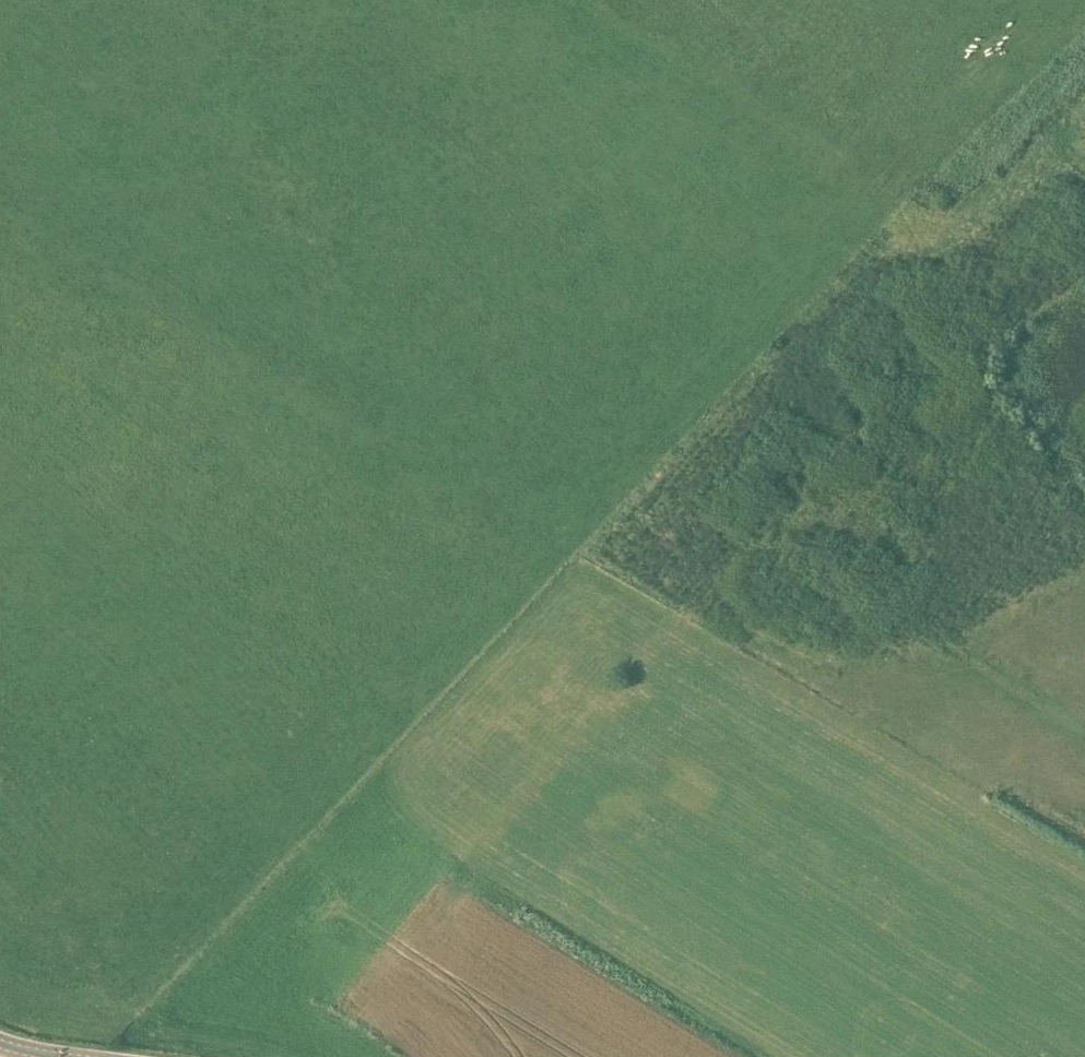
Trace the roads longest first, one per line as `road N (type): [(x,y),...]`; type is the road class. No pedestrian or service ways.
road 1 (tertiary): [(120,1056),(0,1036)]

